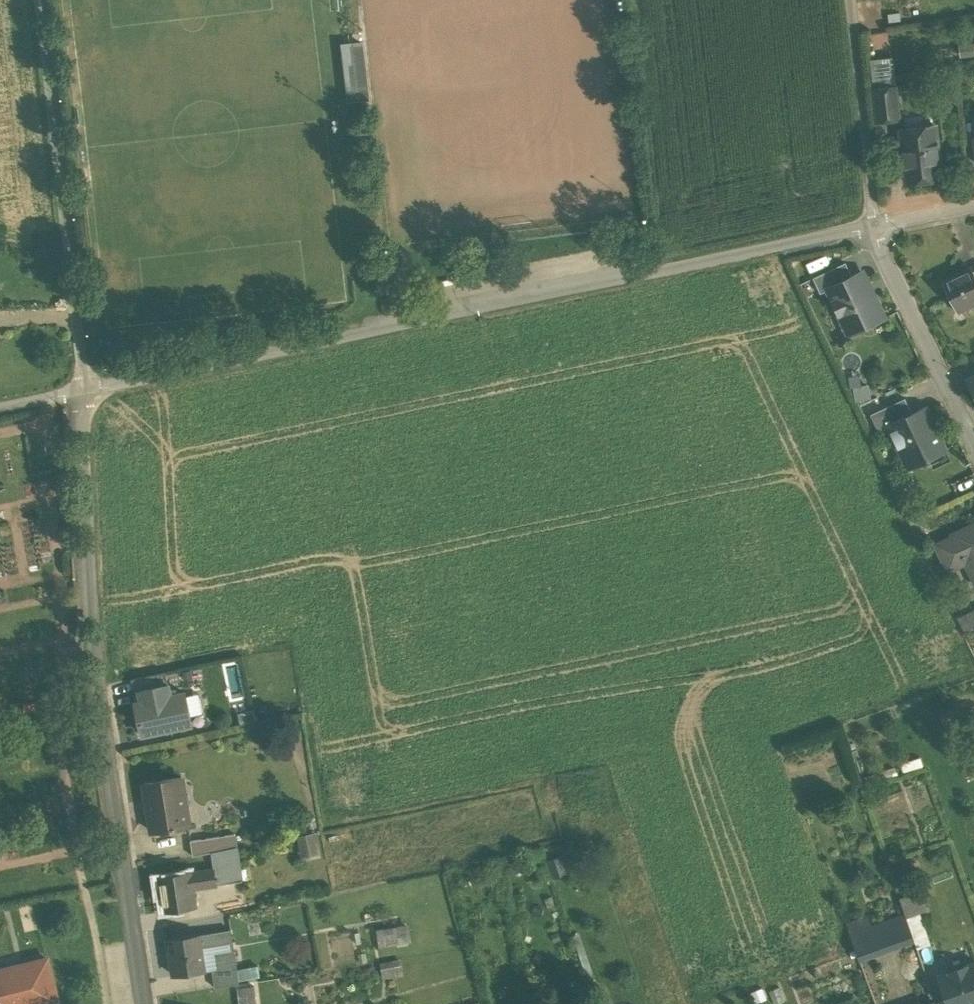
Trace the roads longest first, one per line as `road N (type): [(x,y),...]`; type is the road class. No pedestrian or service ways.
road 1 (residential): [(142,1003),(95,649),(85,393),(875,223)]
road 2 (residential): [(973,432),(875,223)]

